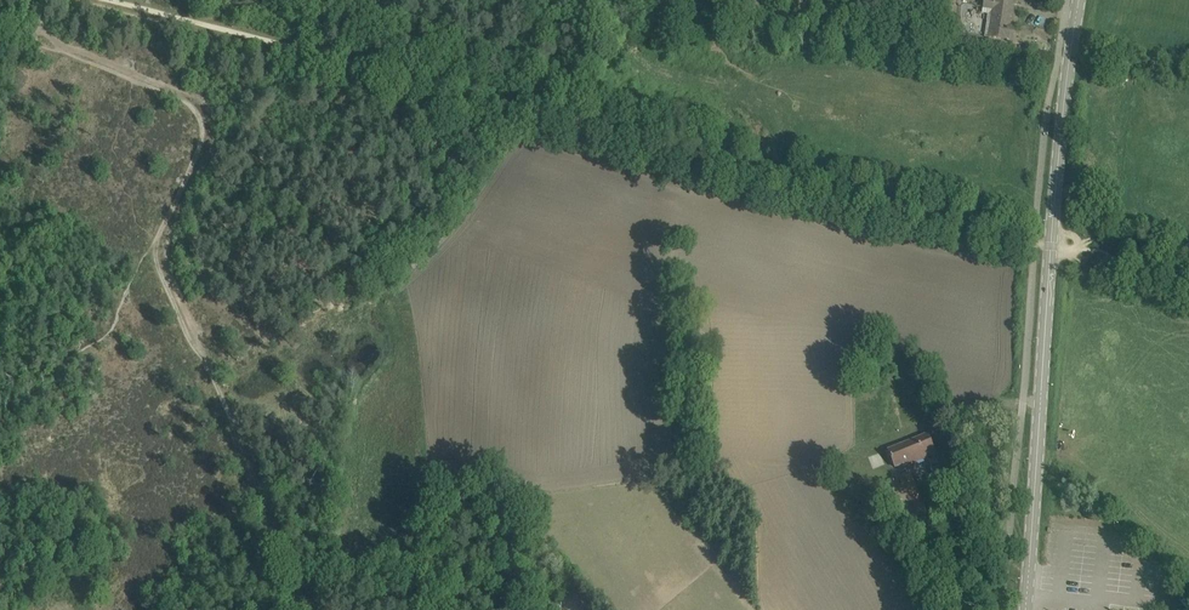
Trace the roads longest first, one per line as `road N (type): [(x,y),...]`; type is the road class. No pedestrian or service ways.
road 1 (tertiary): [(1027,609),(1060,159),(1083,0)]
road 2 (track): [(1054,248),(1188,287)]

